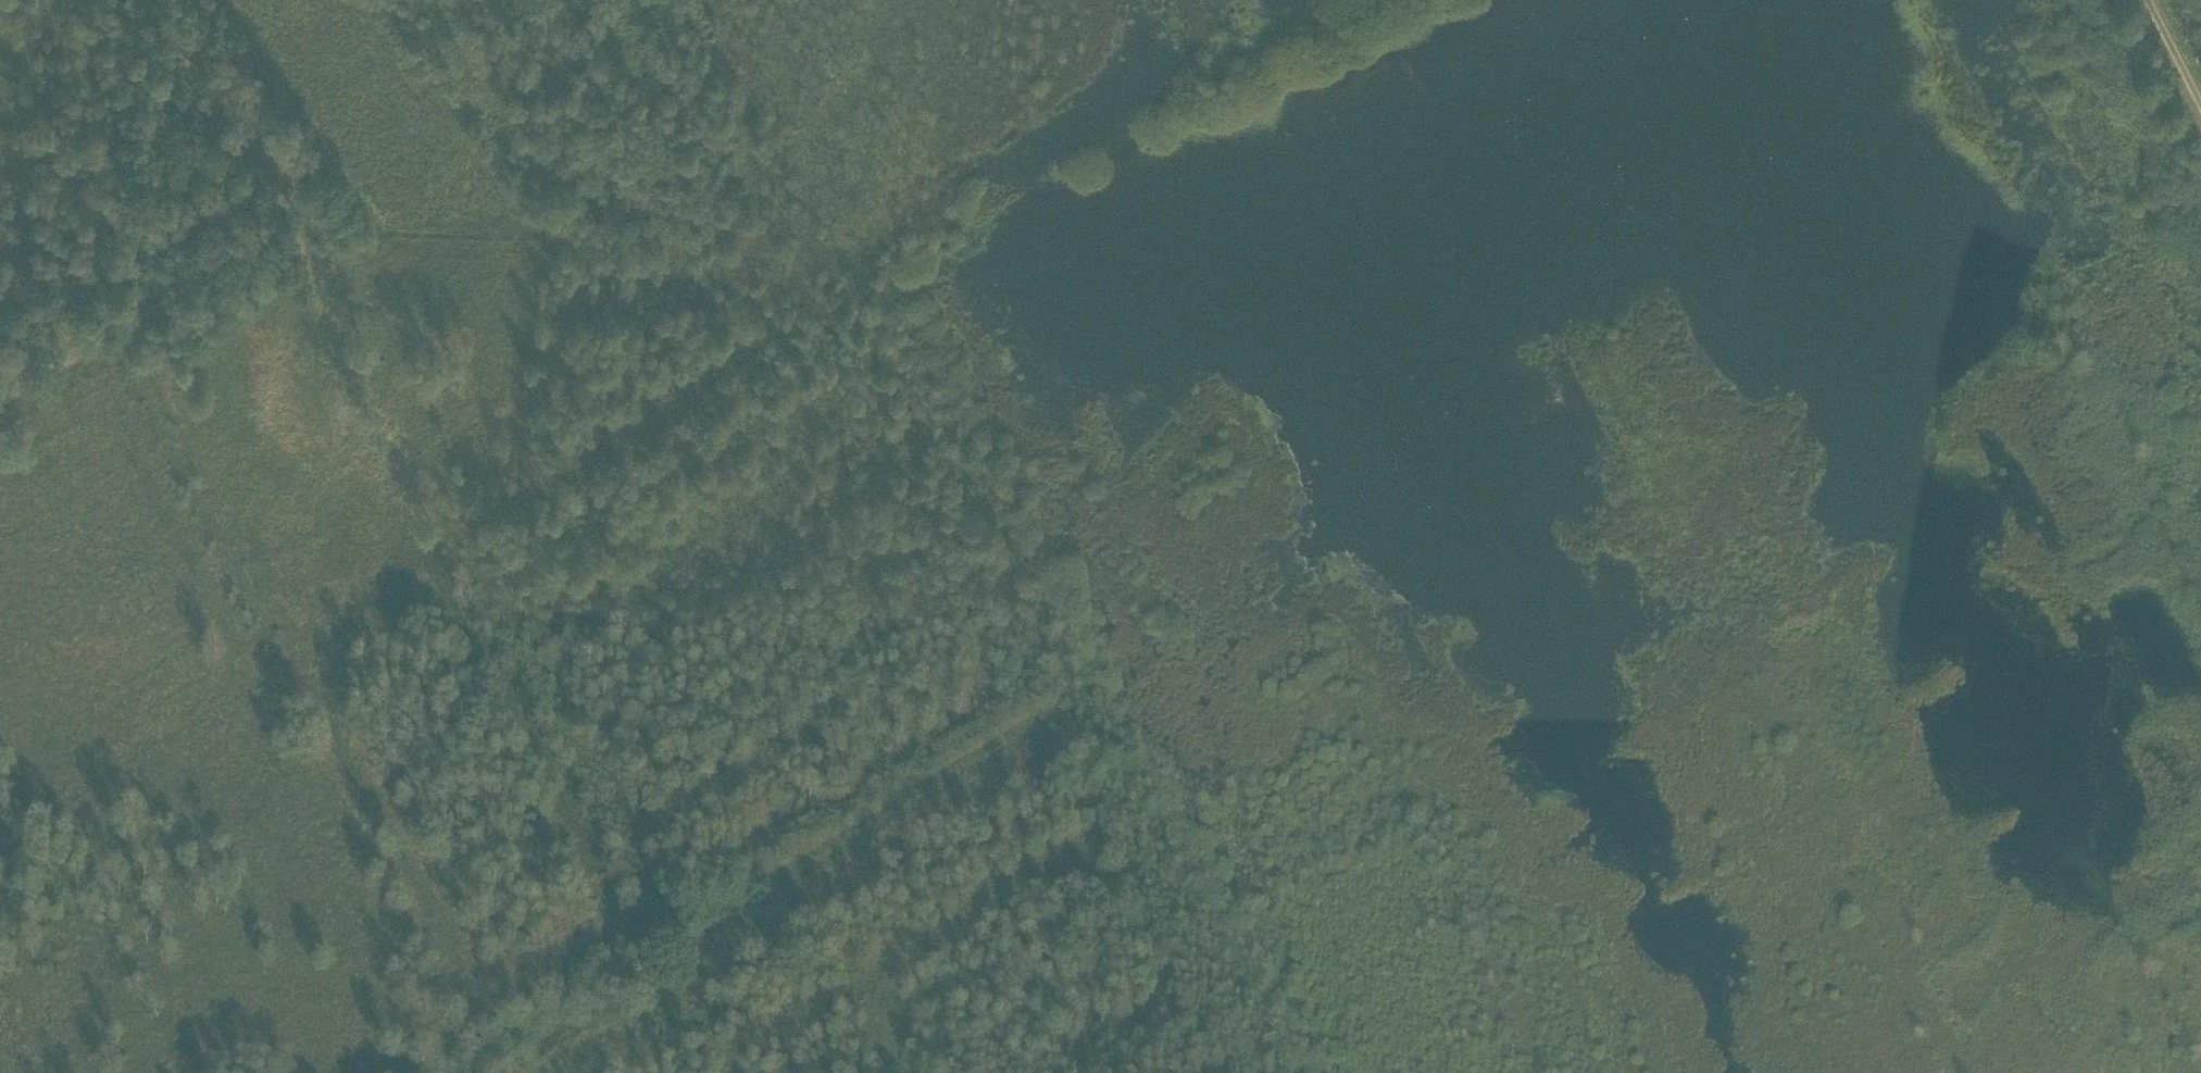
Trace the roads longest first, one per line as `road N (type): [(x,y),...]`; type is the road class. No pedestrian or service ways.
road 1 (track): [(151,0),(263,190),(267,211),(170,284),(0,387)]

